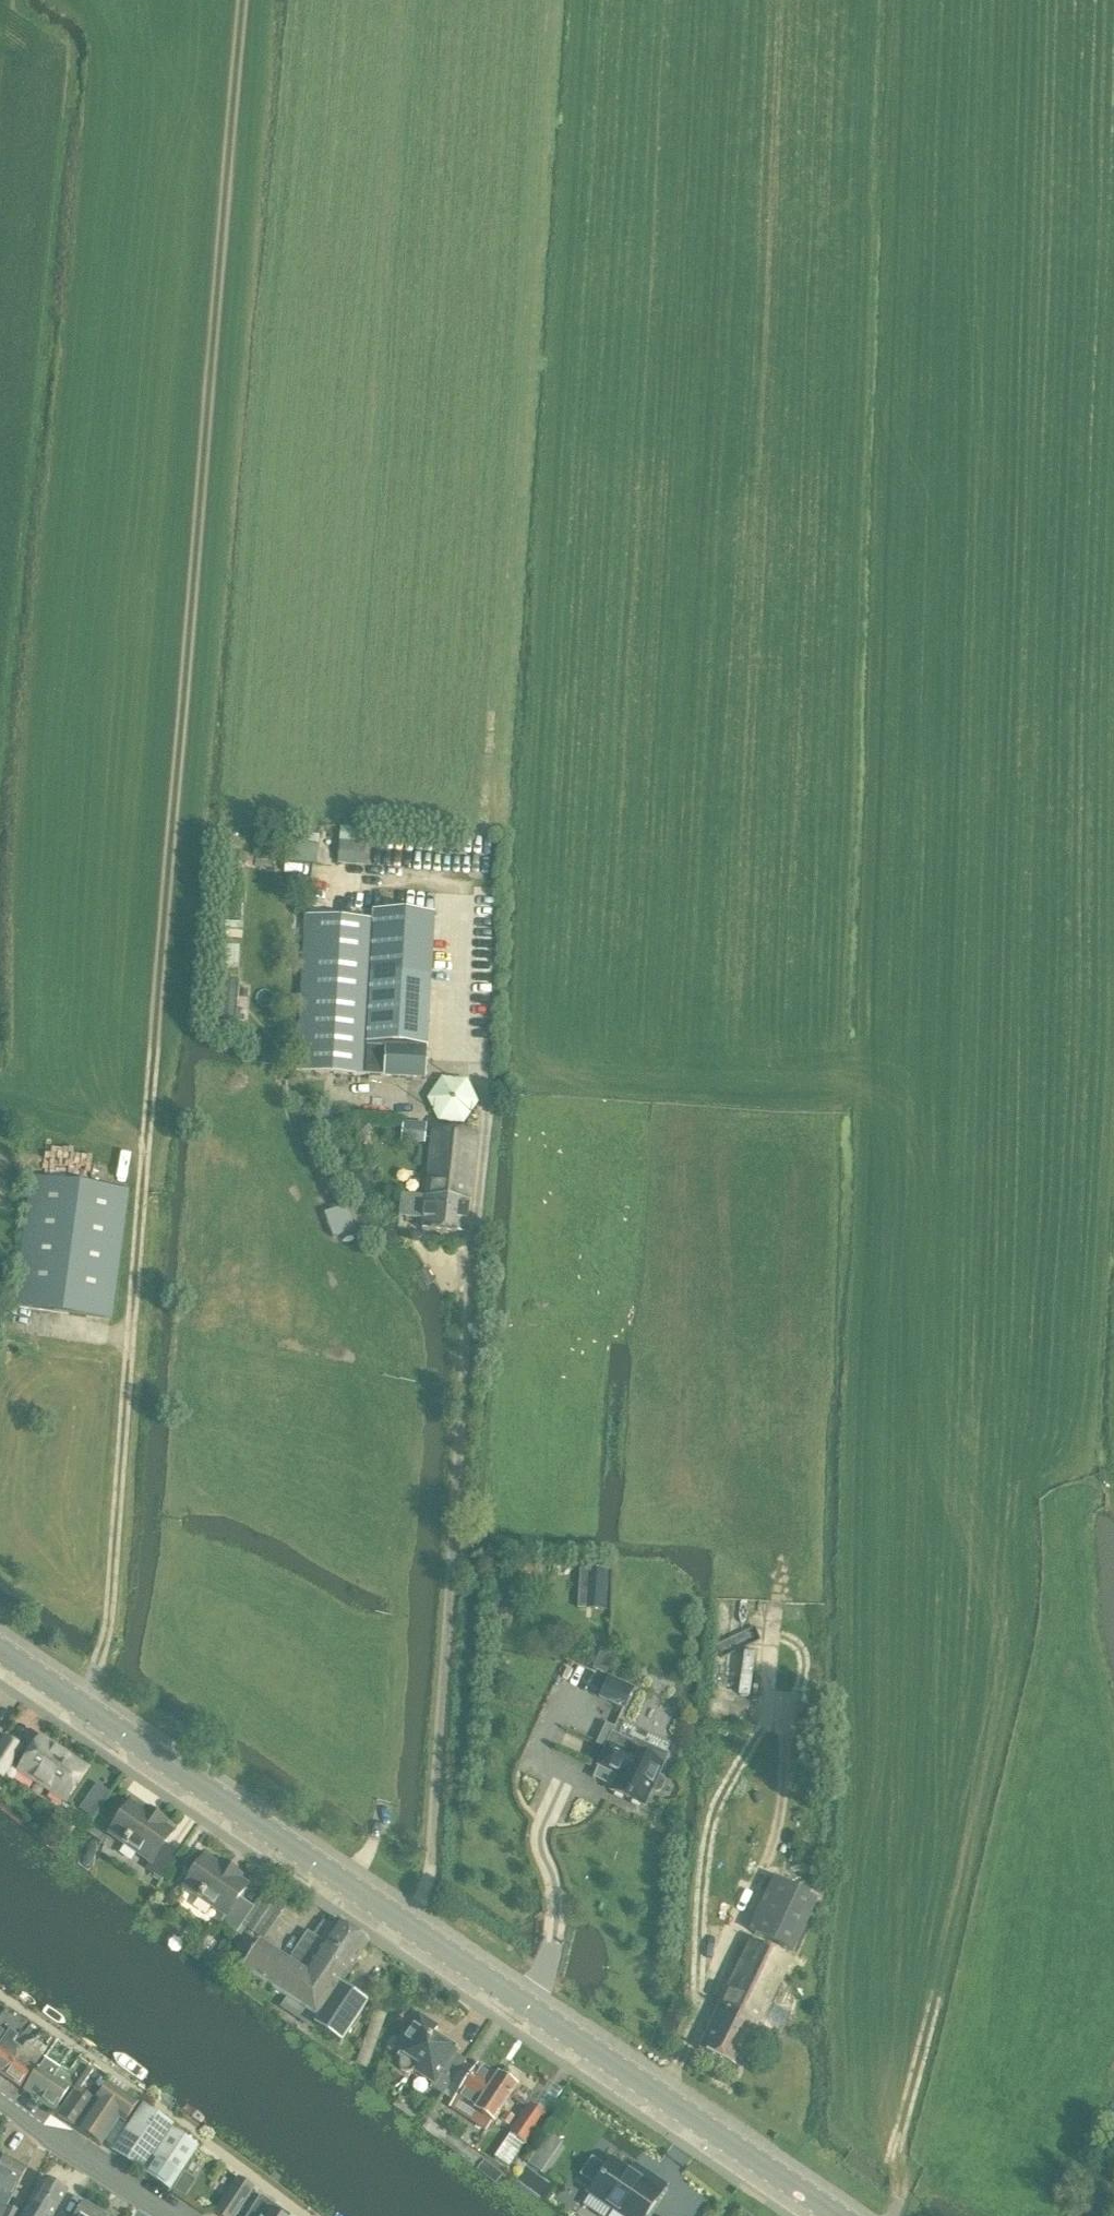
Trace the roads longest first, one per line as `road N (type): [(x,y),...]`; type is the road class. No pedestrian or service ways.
road 1 (secondary): [(837,2215),(0,1649)]
road 2 (track): [(155,1024),(107,1638),(78,1702)]
road 3 (tertiary): [(171,2215),(0,2099)]

